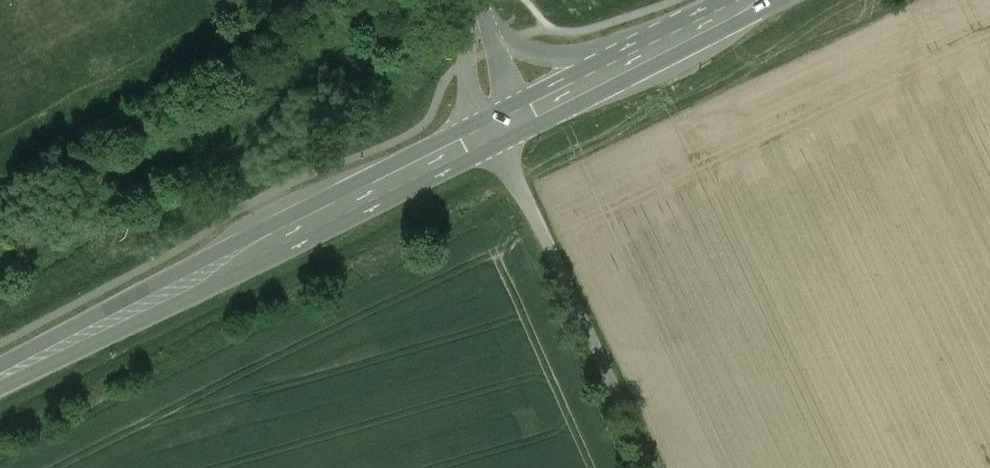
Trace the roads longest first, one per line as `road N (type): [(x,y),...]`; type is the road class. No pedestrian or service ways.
road 1 (secondary): [(0,378),(496,131)]
road 2 (unclassified): [(651,467),(496,131)]
road 3 (unclassified): [(710,24),(567,57),(532,53),(478,13)]
road 4 (secondary): [(496,131),(710,24)]
road 5 (unclassified): [(478,13),(496,131)]

